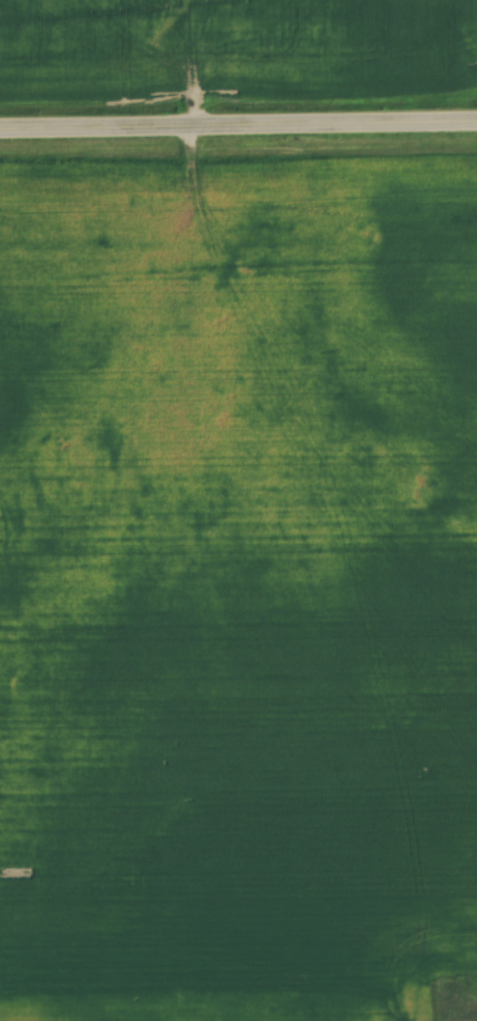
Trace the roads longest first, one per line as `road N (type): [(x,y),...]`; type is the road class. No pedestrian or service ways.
road 1 (tertiary): [(0,133),(476,127)]

